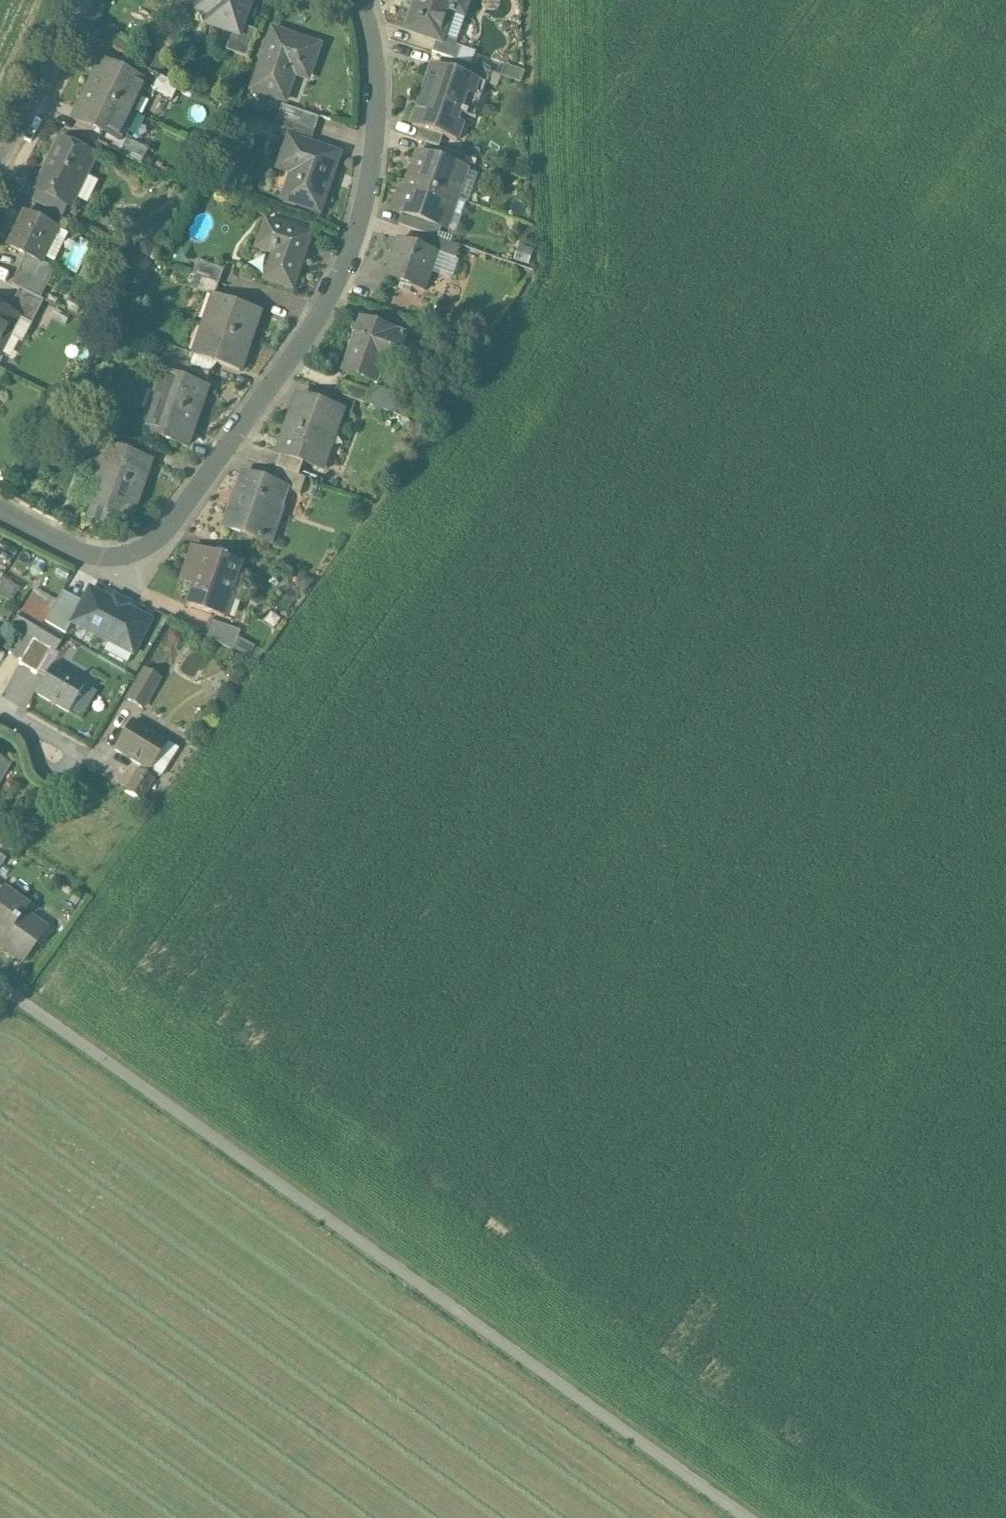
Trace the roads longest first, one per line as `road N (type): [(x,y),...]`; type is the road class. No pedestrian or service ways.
road 1 (residential): [(0,982),(752,1517)]
road 2 (residential): [(363,0),(376,53),(364,214),(331,298),(165,540),(133,564),(100,561),(0,511)]
road 3 (residential): [(84,0),(0,163)]

